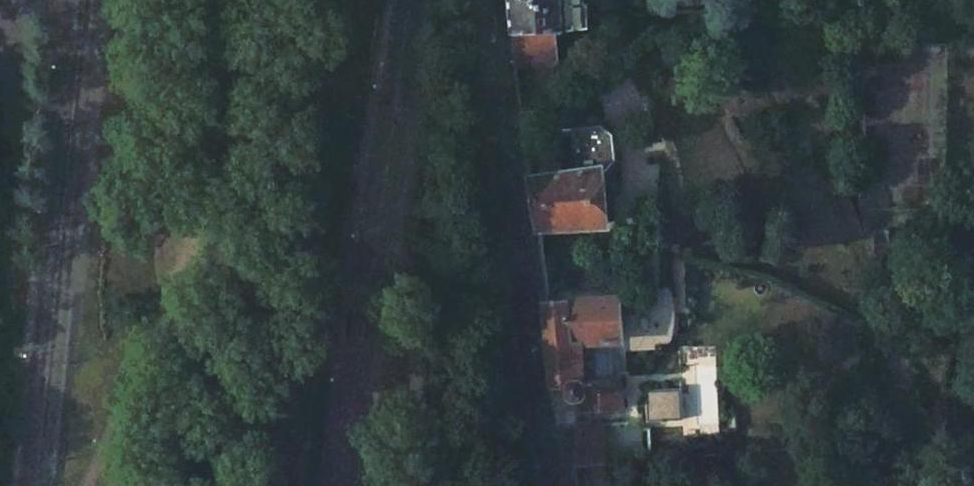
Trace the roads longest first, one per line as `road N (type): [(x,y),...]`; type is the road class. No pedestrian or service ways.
road 1 (unclassified): [(415,0),(341,485)]
road 2 (residential): [(558,485),(484,0)]
road 3 (residential): [(86,0),(40,485)]

